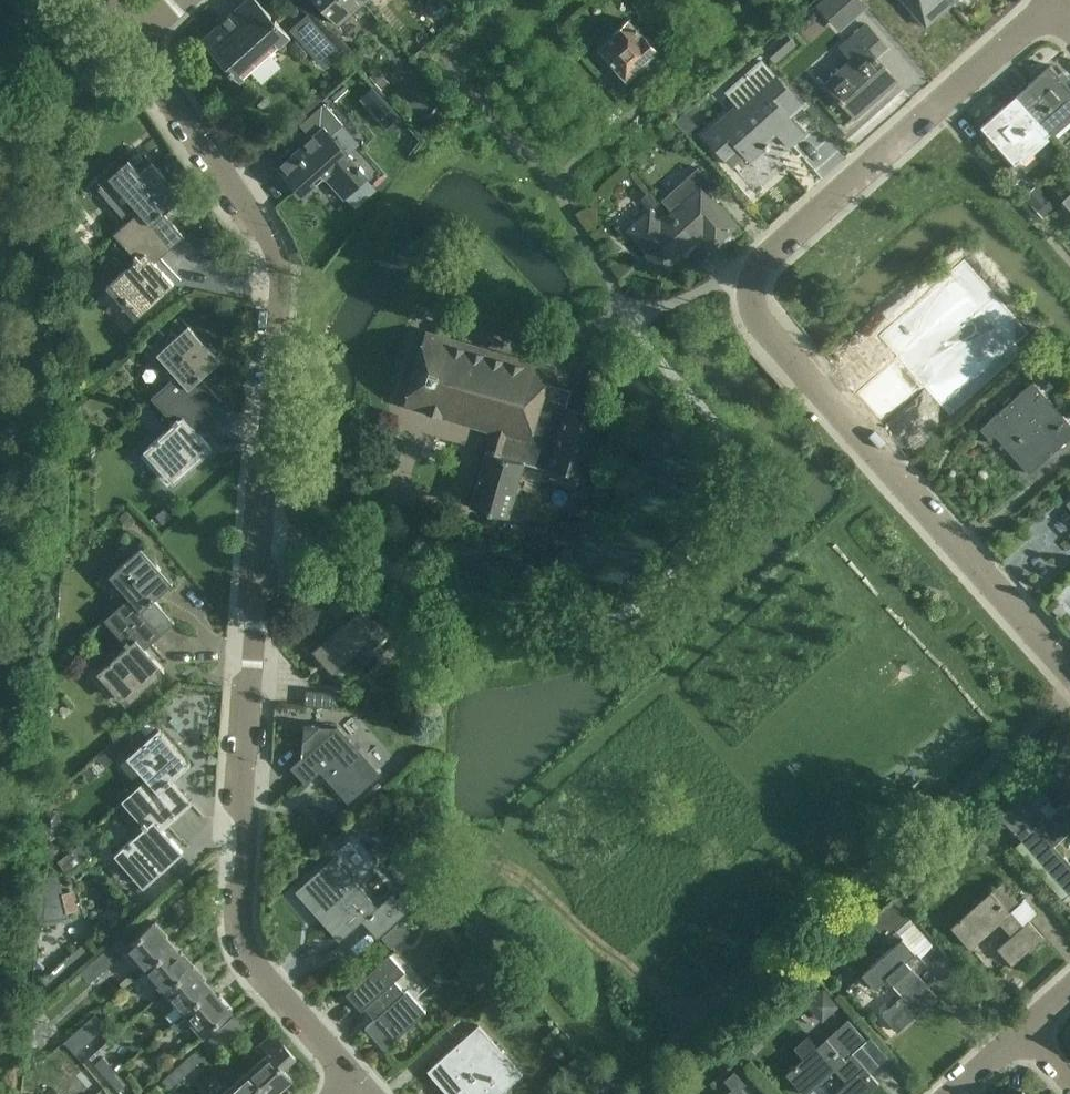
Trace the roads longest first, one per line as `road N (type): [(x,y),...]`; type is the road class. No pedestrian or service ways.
road 1 (residential): [(353,1076),(243,948),(237,909),(282,263),(140,39)]
road 2 (residential): [(1069,674),(743,304),(744,281),(1051,0)]

